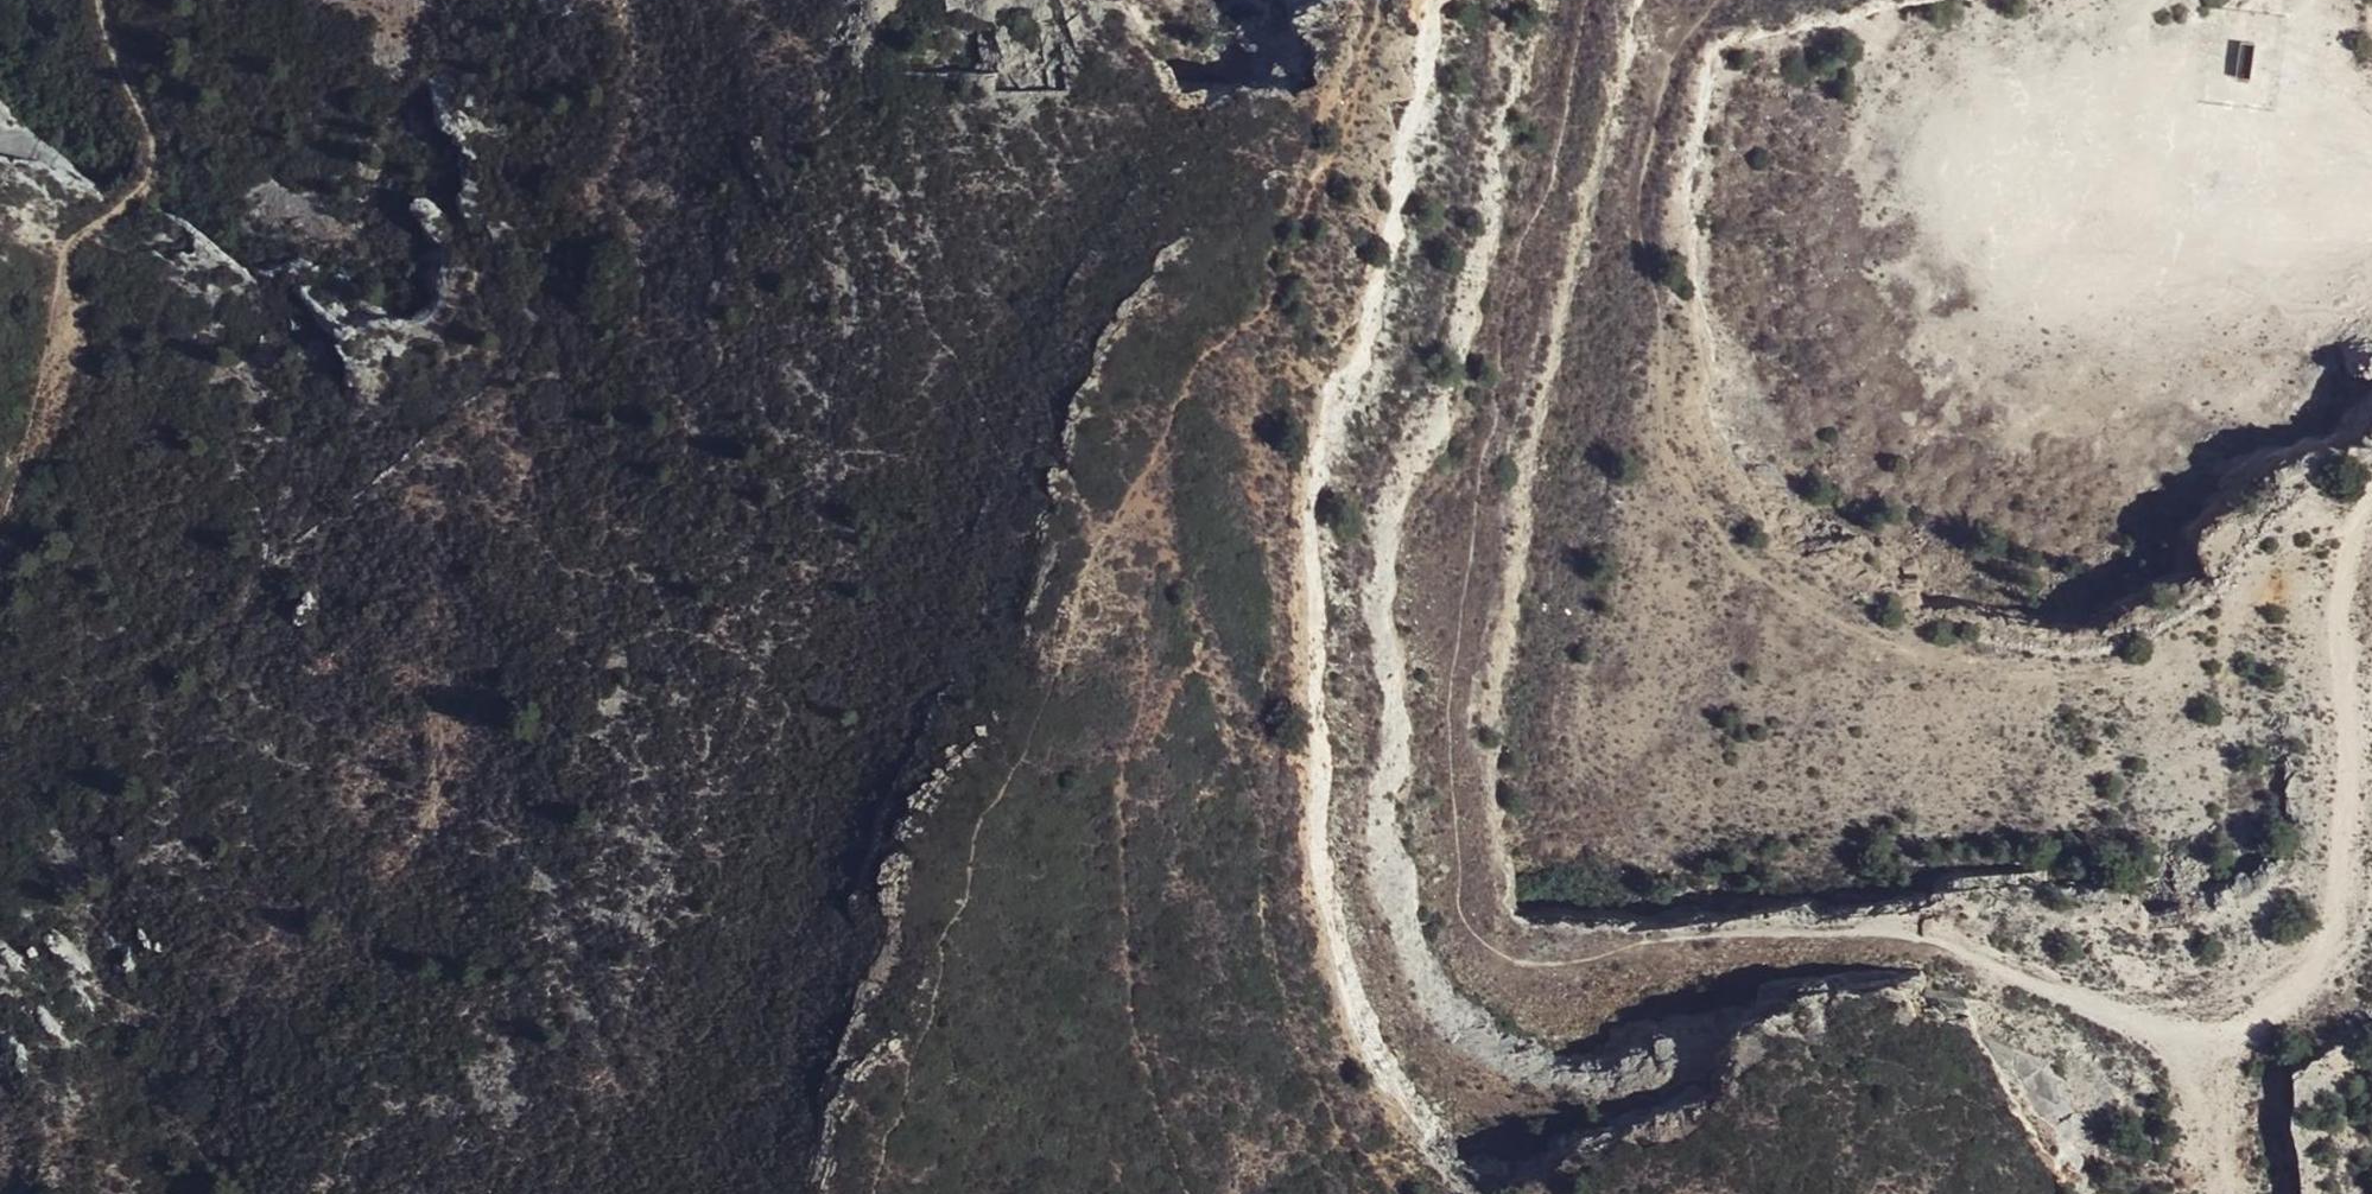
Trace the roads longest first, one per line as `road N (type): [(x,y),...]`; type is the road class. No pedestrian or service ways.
road 1 (track): [(2371,494),(2342,599),(2355,769),(2335,938),(2284,1011),(2229,1033),(2182,1034),(2083,1009),(1912,928)]
road 2 (track): [(66,252),(140,189),(151,165),(146,117),(102,0)]

